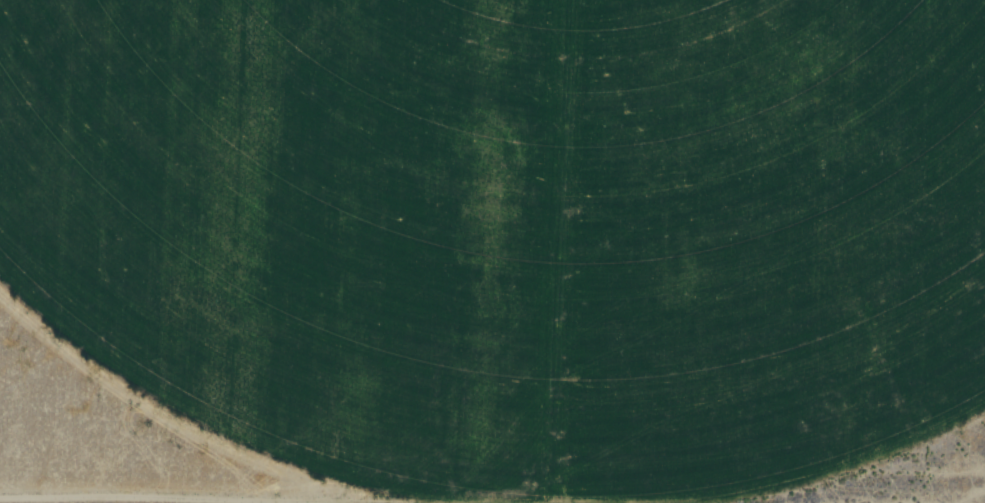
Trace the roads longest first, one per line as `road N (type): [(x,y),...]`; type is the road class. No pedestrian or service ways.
road 1 (track): [(936,440),(826,483),(705,502)]

